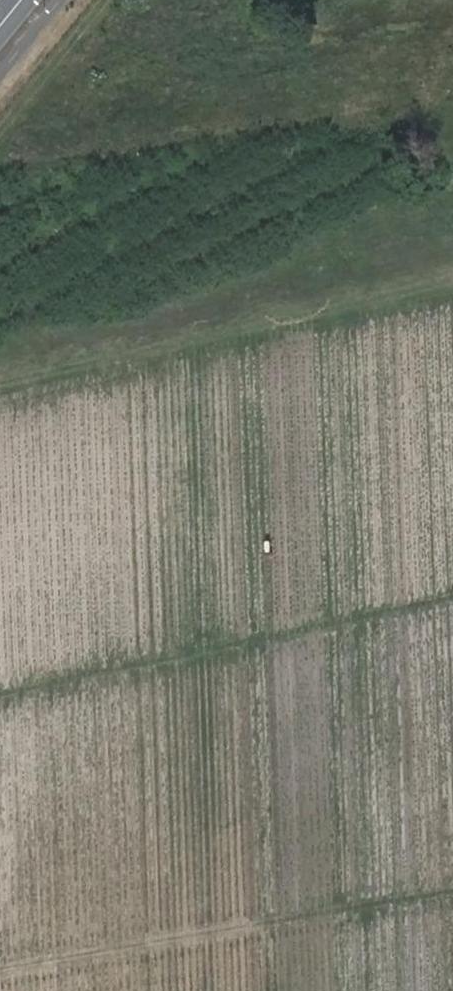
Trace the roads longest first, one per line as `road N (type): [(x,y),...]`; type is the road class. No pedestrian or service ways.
road 1 (track): [(452,286),(0,400)]
road 2 (track): [(452,595),(0,690)]
road 3 (track): [(452,888),(0,969)]

